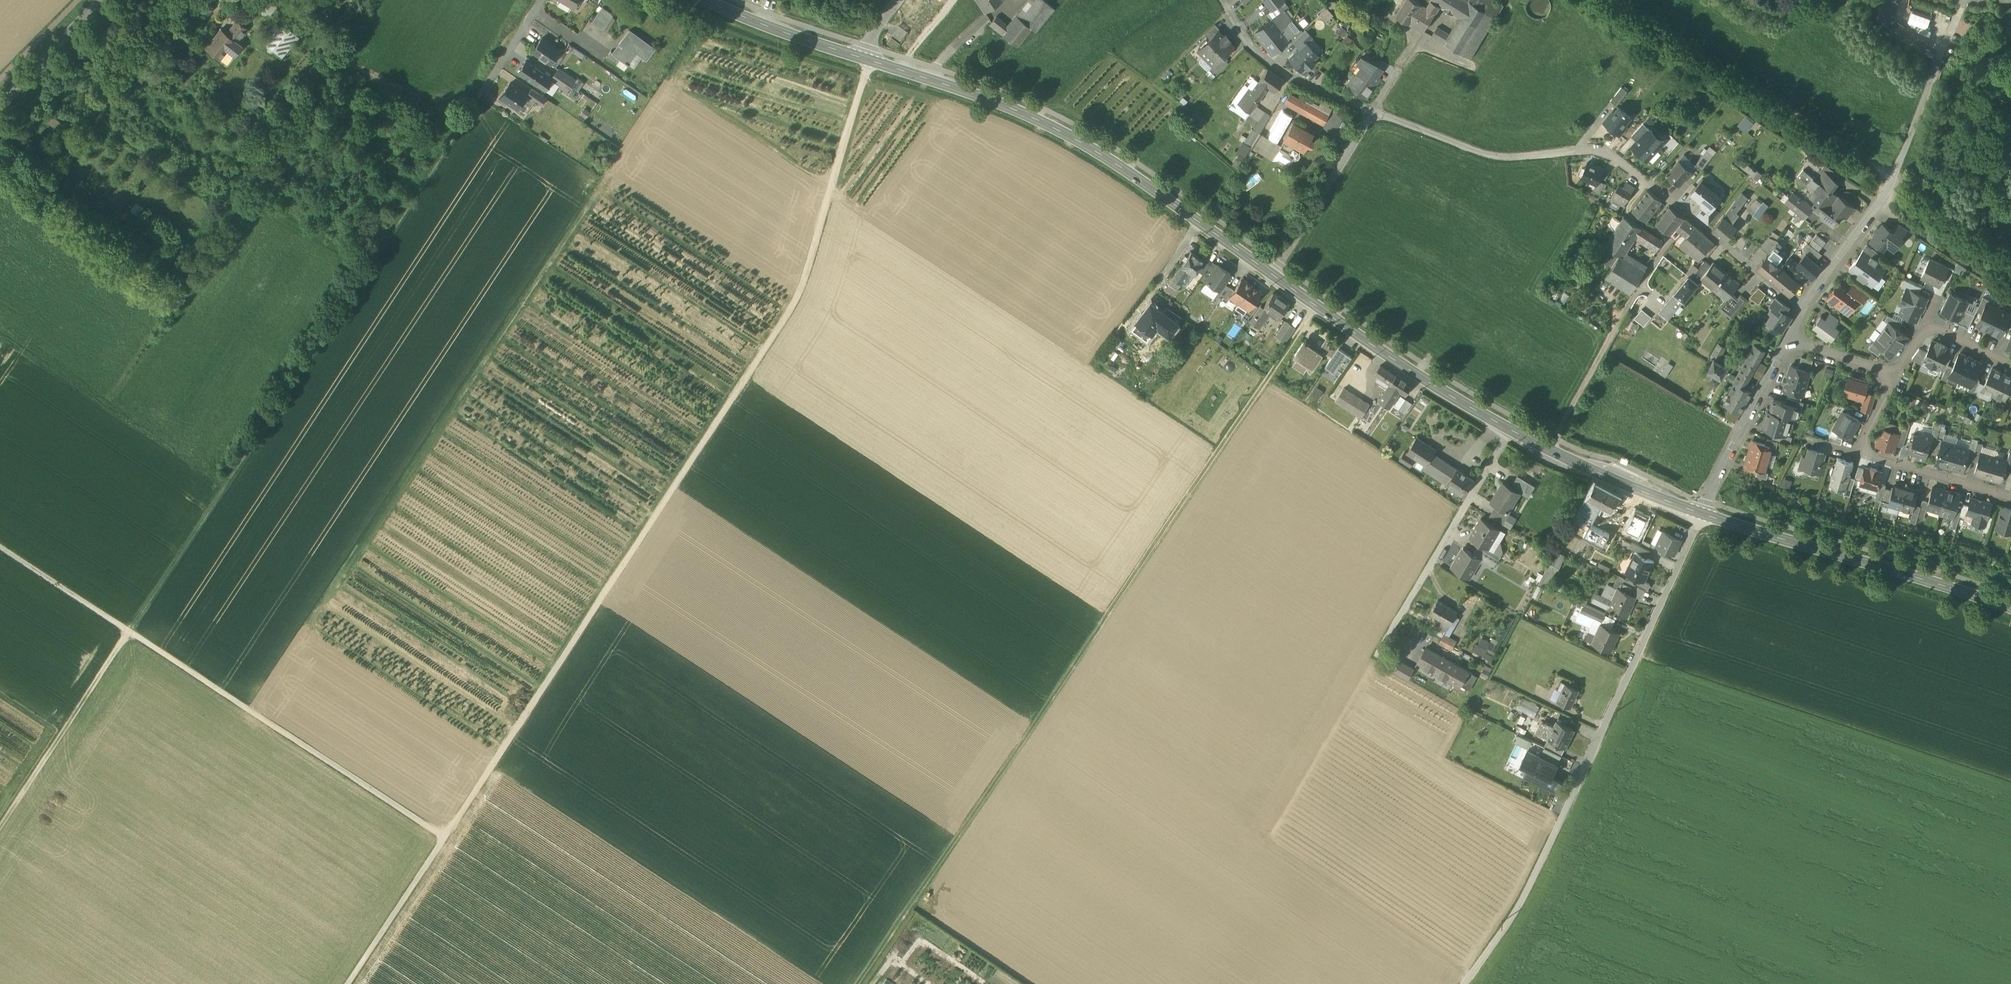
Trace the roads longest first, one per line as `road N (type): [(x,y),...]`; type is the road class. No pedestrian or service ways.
road 1 (track): [(444,838),(795,304),(866,59)]
road 2 (track): [(1315,305),(857,983)]
road 3 (track): [(128,631),(480,94)]
road 4 (track): [(0,546),(444,838)]
road 5 (tertiary): [(866,59),(1055,128),(1276,277)]
road 6 (track): [(1897,174),(1613,0)]
road 7 (residential): [(1703,515),(1563,814)]
road 8 (unclassified): [(1547,449),(1668,238),(1625,211),(1647,183)]
road 9 (tertiary): [(1276,277),(1451,397),(1547,449)]
road 10 (tertiary): [(1703,515),(2010,608)]
road 11 (residential): [(1647,183),(1600,150),(1493,156),(1373,111)]
road 12 (residential): [(1804,312),(1897,174),(1935,65)]
road 13 (track): [(128,631),(0,827)]
road 14 (residential): [(1804,312),(1647,183)]
road 15 (unclassified): [(1563,814),(1519,905),(1463,983)]
road 16 (residential): [(1373,111),(1284,75),(1247,44),(1222,0)]
road 17 (unclassified): [(1373,111),(1276,277)]
road 18 (residential): [(1703,515),(1787,345)]
road 19 (track): [(444,838),(349,983)]
road 20 (tertiary): [(703,0),(866,59)]
road 21 (tertiary): [(1547,449),(1703,515)]
road 22 (residential): [(1861,453),(2010,499)]
road 23 (tertiary): [(0,102),(103,0)]
road 24 (track): [(1309,768),(1378,653)]

